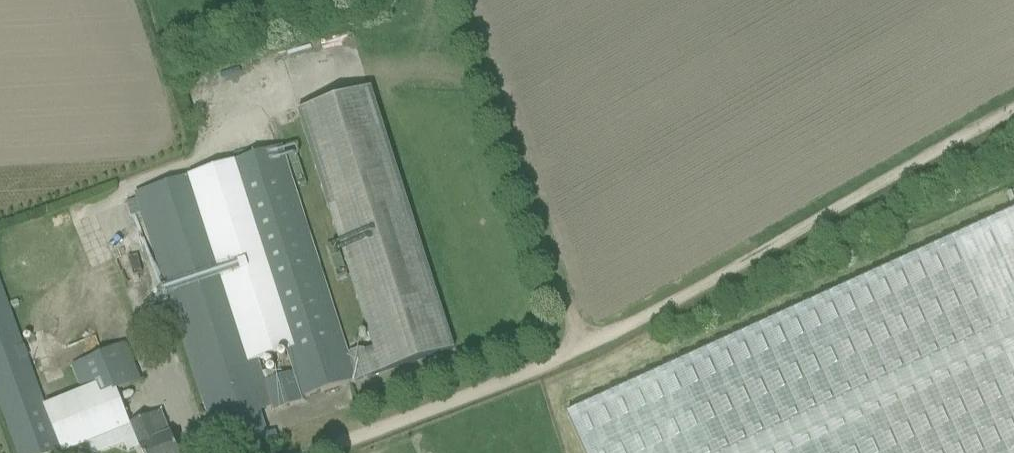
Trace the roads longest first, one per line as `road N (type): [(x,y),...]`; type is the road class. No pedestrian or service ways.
road 1 (track): [(588,350),(1013,109)]
road 2 (track): [(460,0),(538,243),(588,350)]
road 3 (track): [(323,452),(588,350)]

